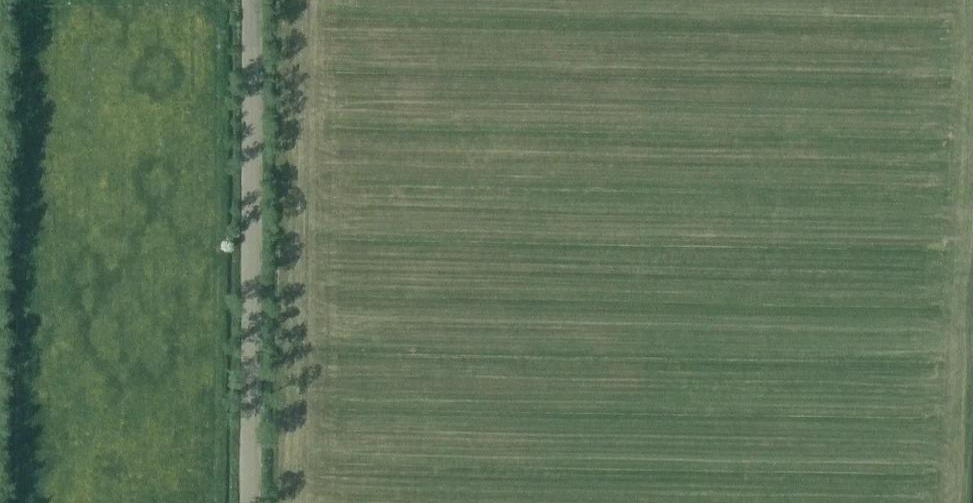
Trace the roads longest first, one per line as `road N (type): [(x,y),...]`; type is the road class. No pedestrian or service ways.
road 1 (tertiary): [(254,502),(255,0)]

